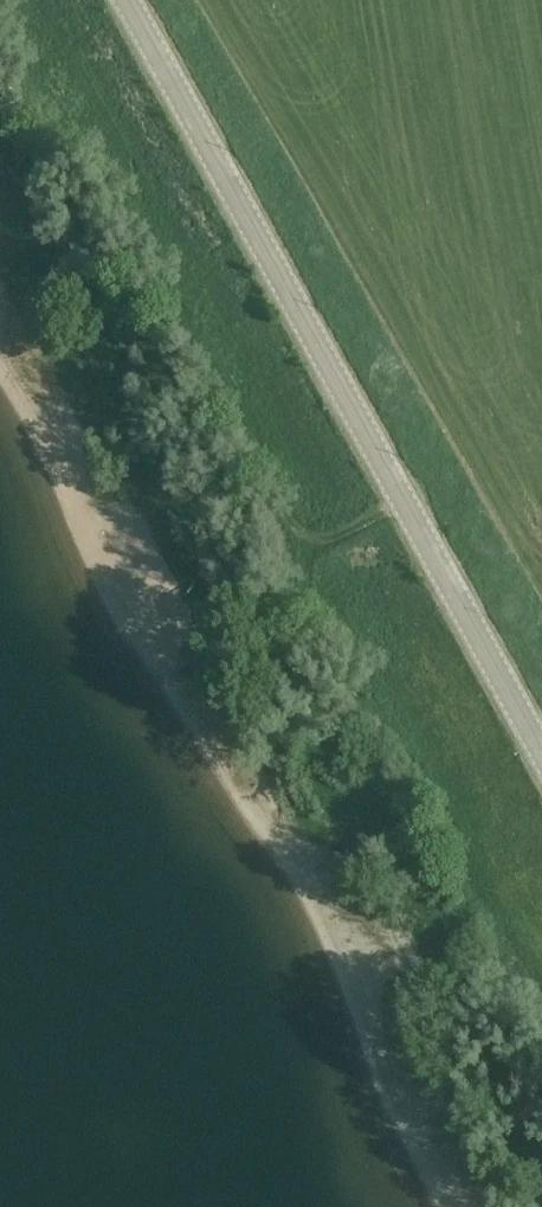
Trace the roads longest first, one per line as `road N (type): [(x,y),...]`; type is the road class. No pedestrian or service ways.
road 1 (unclassified): [(124,0),(541,758)]

